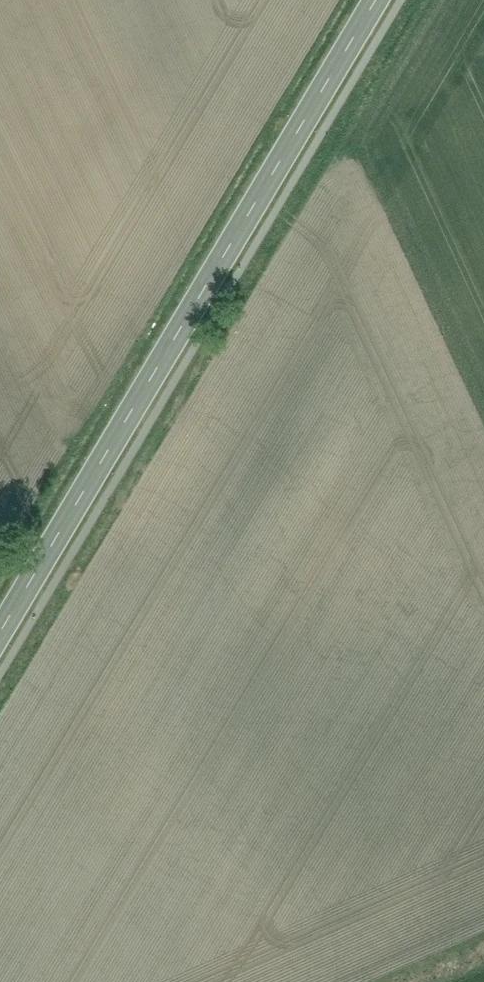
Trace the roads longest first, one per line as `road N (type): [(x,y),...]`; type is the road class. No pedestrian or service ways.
road 1 (secondary): [(0,627),(376,0)]

